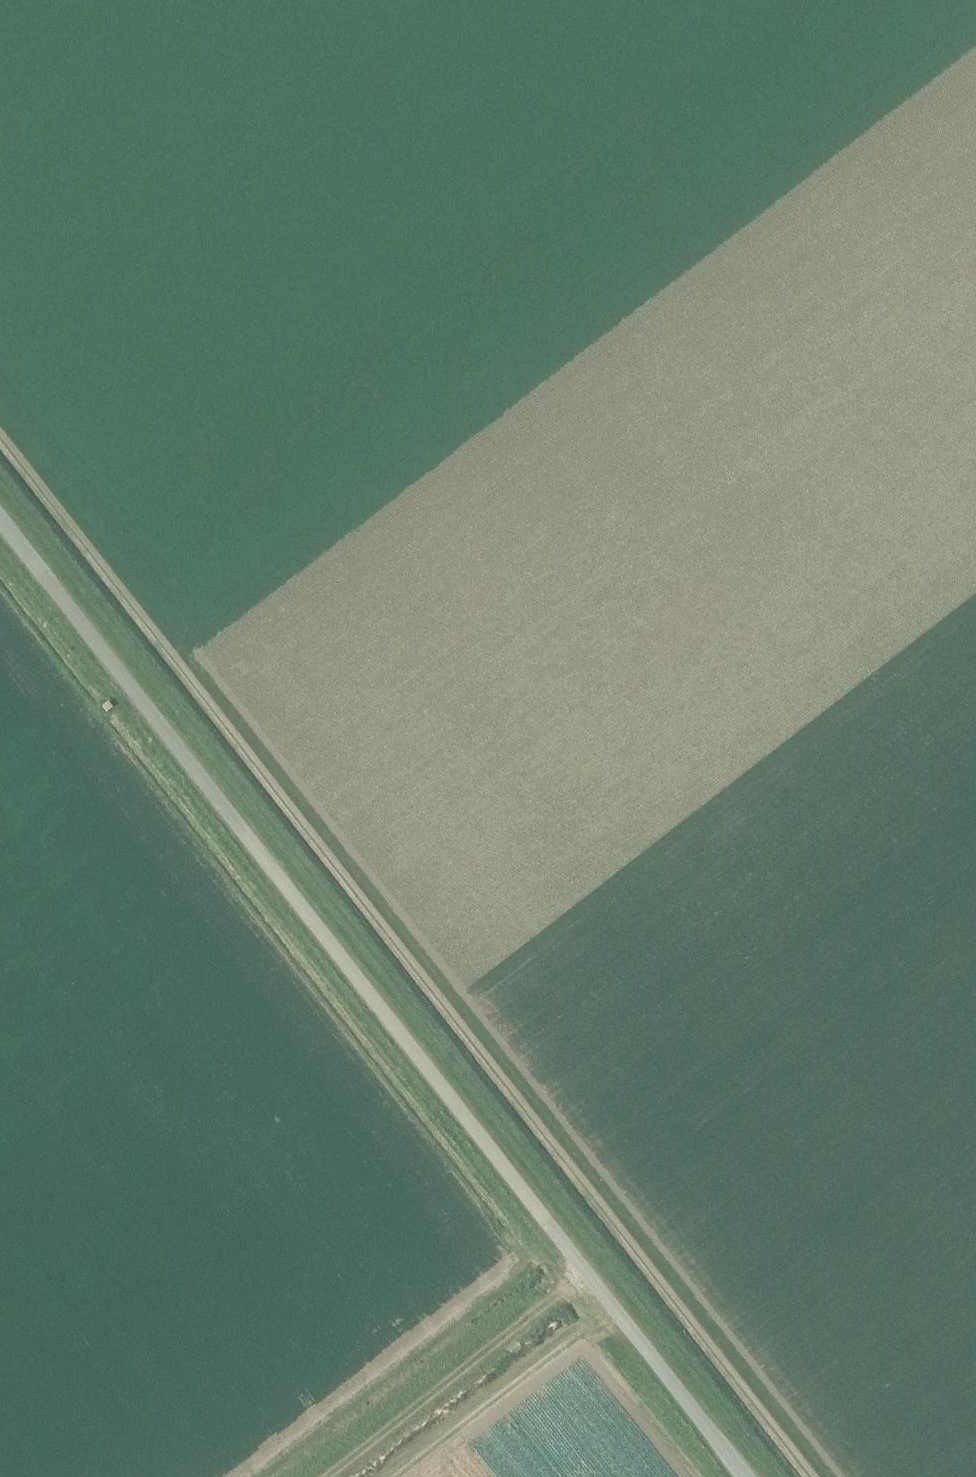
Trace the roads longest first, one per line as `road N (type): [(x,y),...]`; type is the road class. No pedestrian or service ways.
road 1 (unclassified): [(745,1476),(0,521)]
road 2 (track): [(325,1476),(588,1275)]

